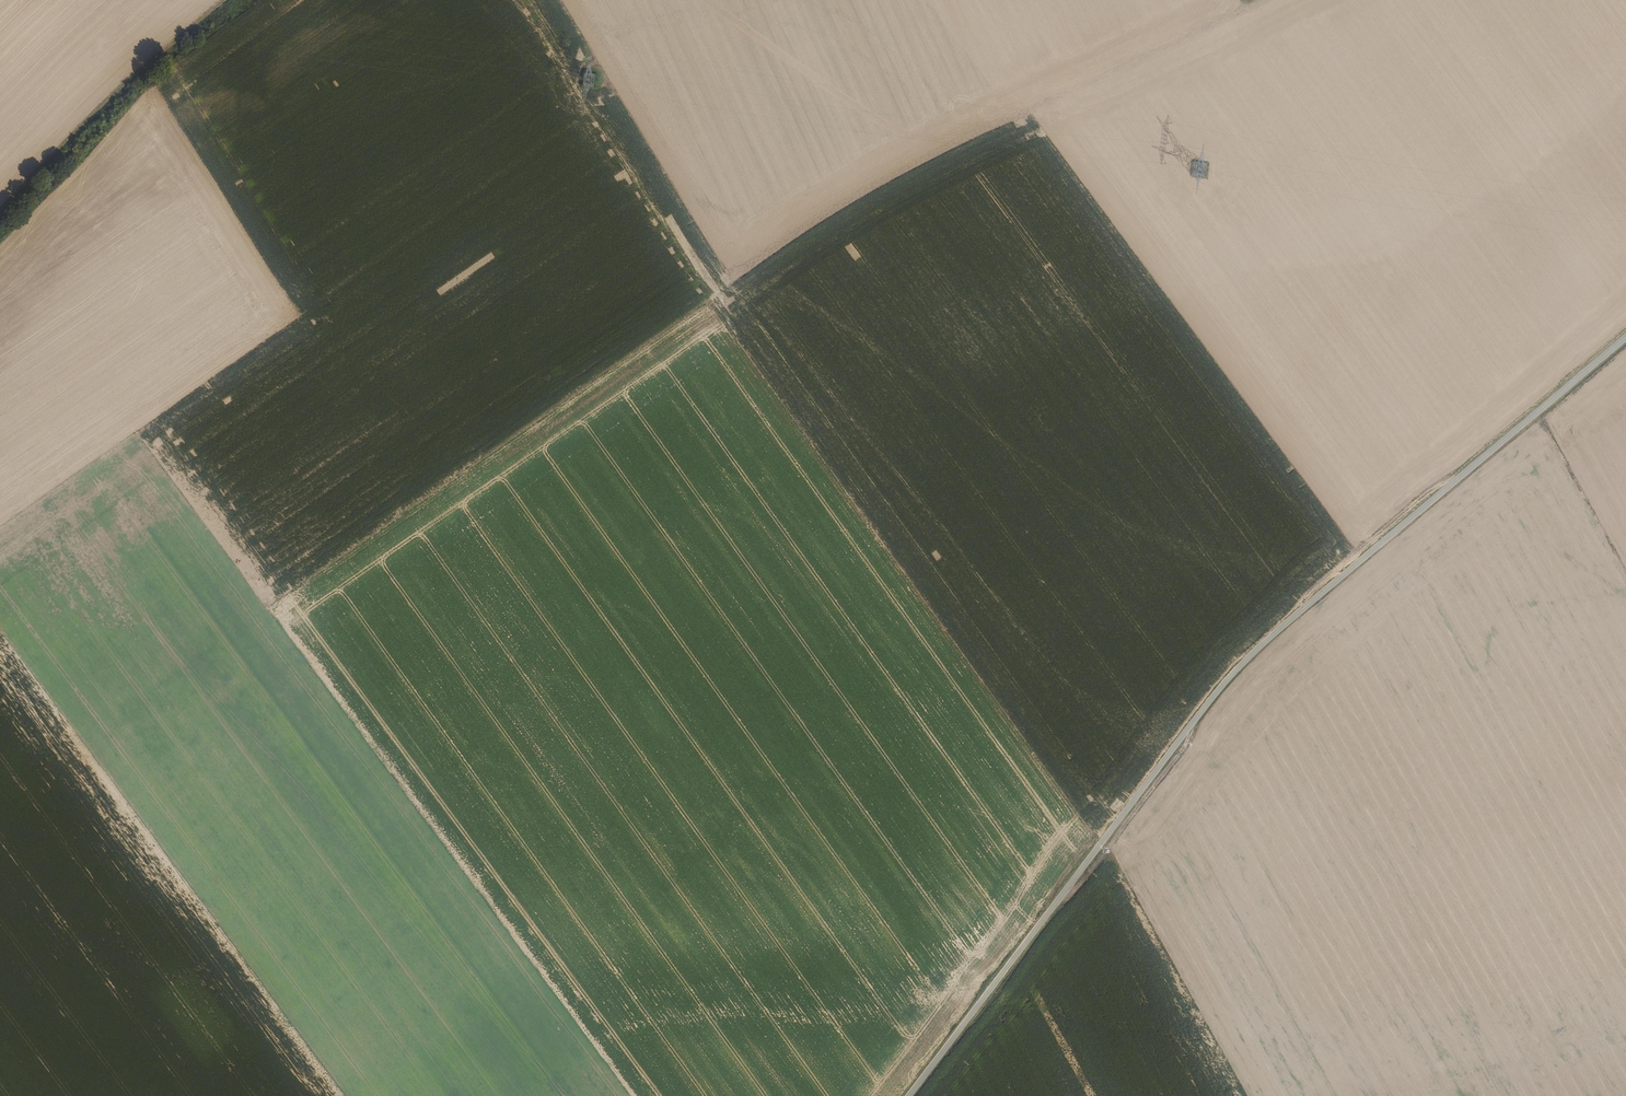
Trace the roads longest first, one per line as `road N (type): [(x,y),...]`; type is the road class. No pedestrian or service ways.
road 1 (track): [(908,1095),(1252,653),(1625,337)]
road 2 (track): [(1267,0),(900,172),(727,281)]
road 3 (track): [(0,215),(84,126),(227,0)]

